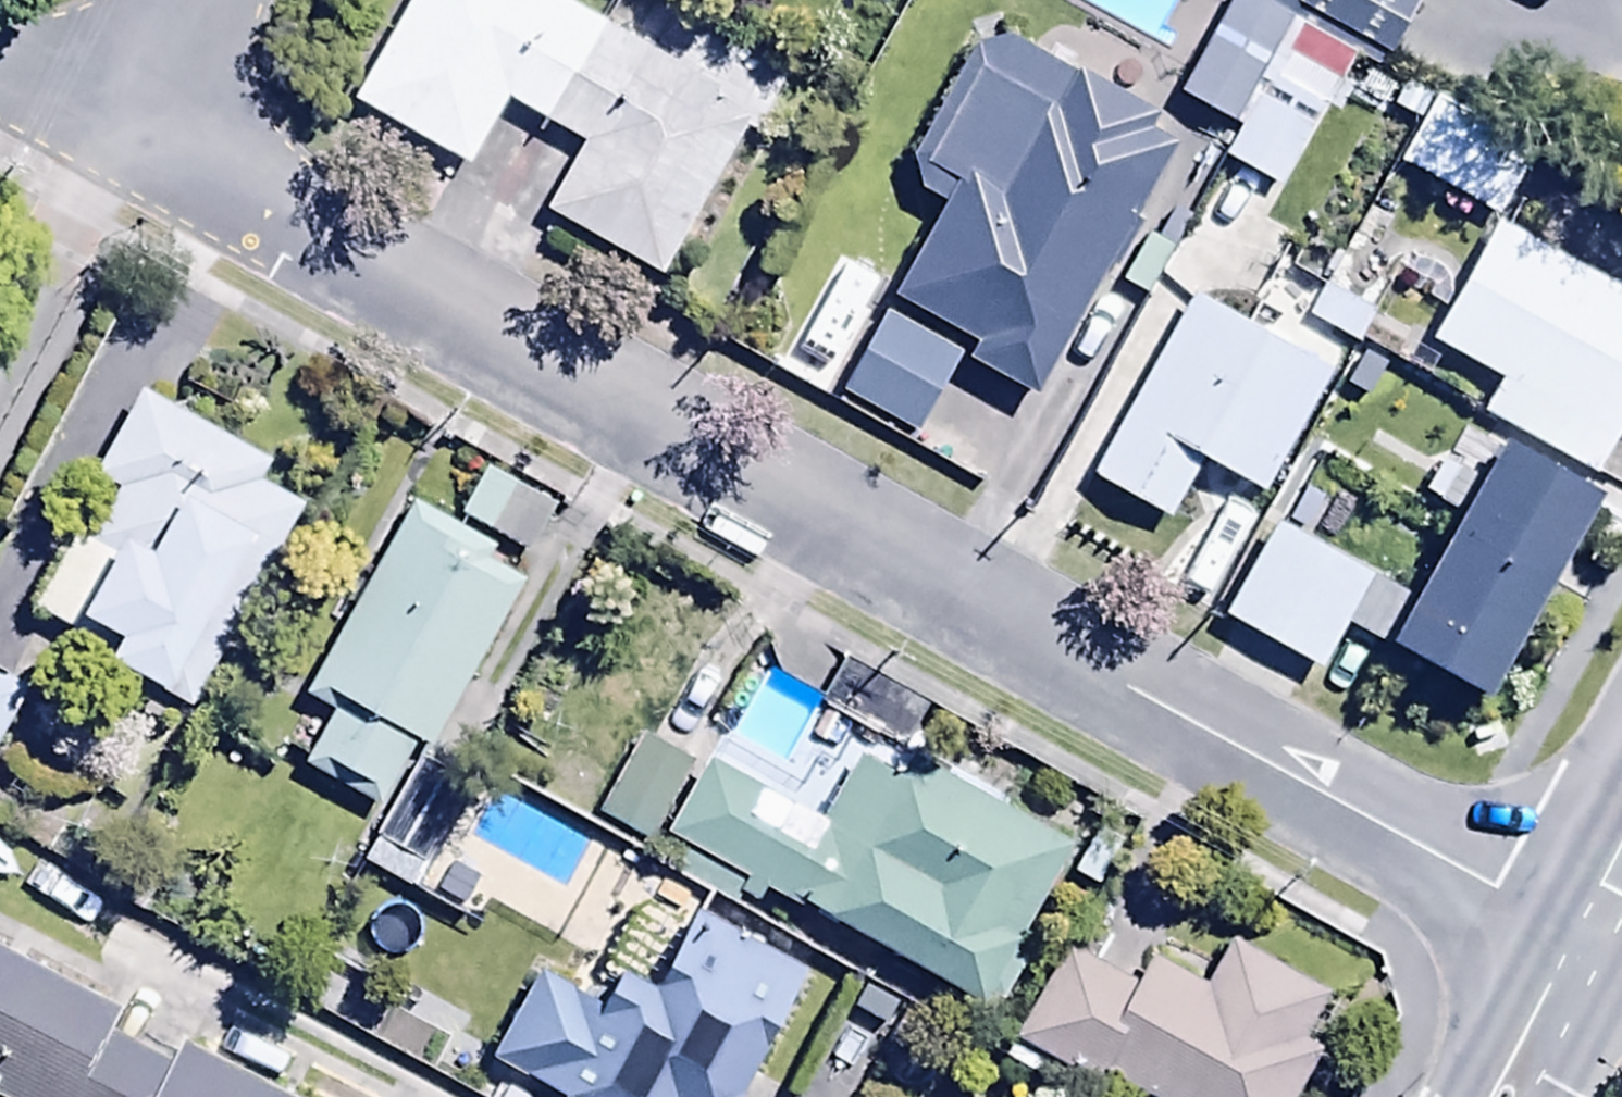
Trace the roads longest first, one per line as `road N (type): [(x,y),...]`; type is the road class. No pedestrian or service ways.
road 1 (residential): [(136,109),(1586,931)]
road 2 (secondary): [(1586,931),(1503,1096)]
road 3 (residential): [(0,43),(136,109)]
road 4 (residential): [(197,0),(136,109)]

